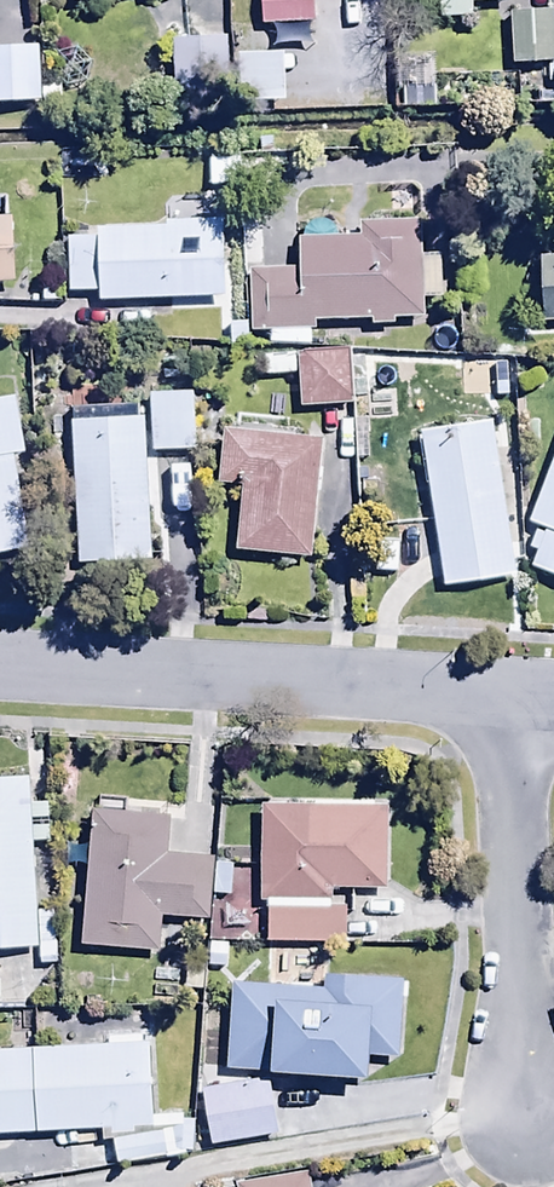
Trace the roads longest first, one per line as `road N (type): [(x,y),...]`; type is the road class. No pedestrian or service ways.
road 1 (residential): [(504,693),(0,664)]
road 2 (residential): [(504,693),(525,1128)]

